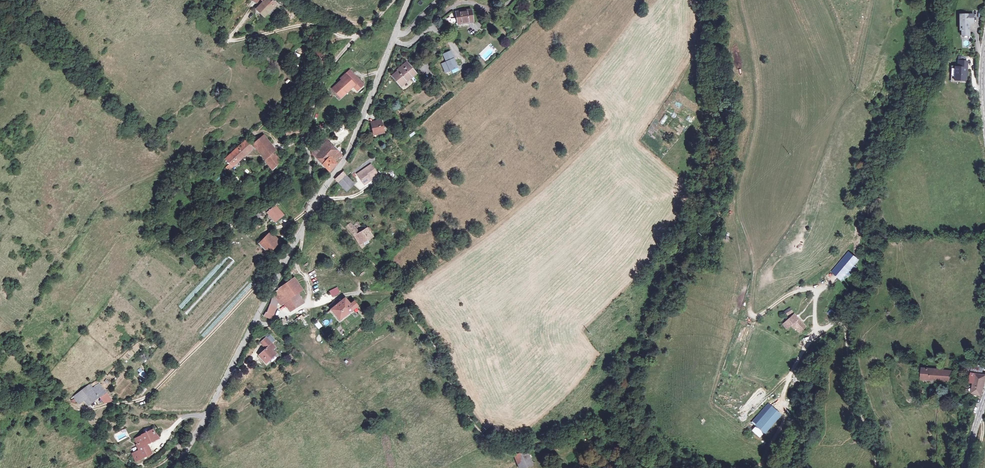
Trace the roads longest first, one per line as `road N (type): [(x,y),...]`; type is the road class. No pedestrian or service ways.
road 1 (unclassified): [(410,0),(346,158),(174,467)]
road 2 (track): [(315,204),(400,291),(488,440),(521,447),(615,430),(642,467)]
road 3 (track): [(837,320),(817,332),(797,361),(784,393),(791,415),(762,459),(740,467)]
road 4 (track): [(837,320),(846,328),(877,467)]

